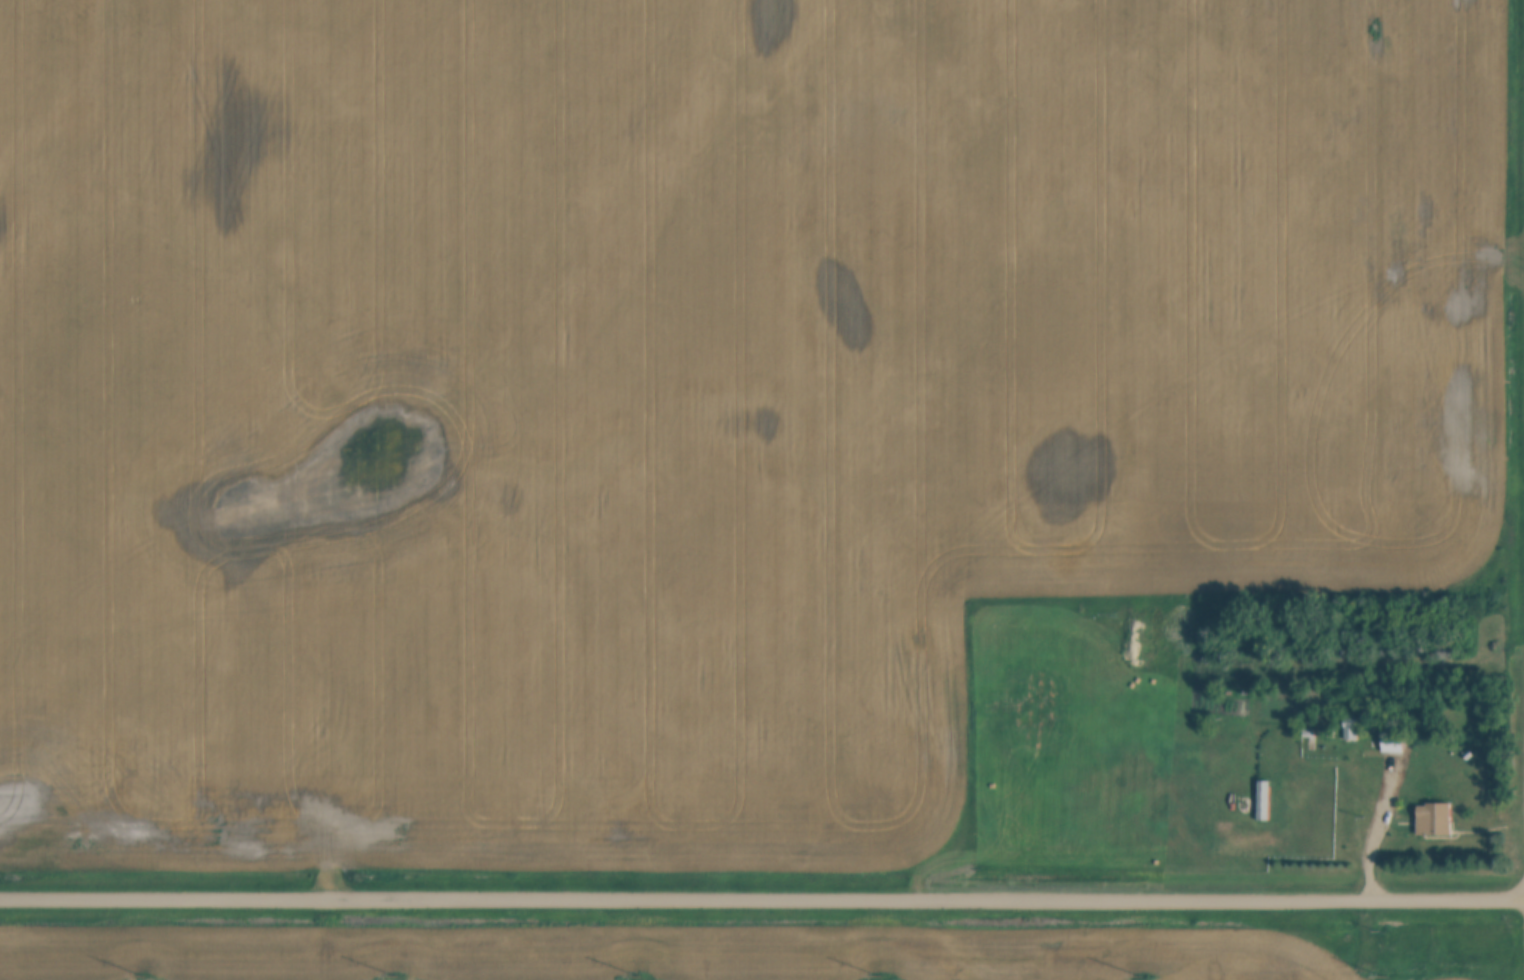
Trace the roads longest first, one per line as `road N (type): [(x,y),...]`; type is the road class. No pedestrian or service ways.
road 1 (residential): [(1523,900),(0,900)]

